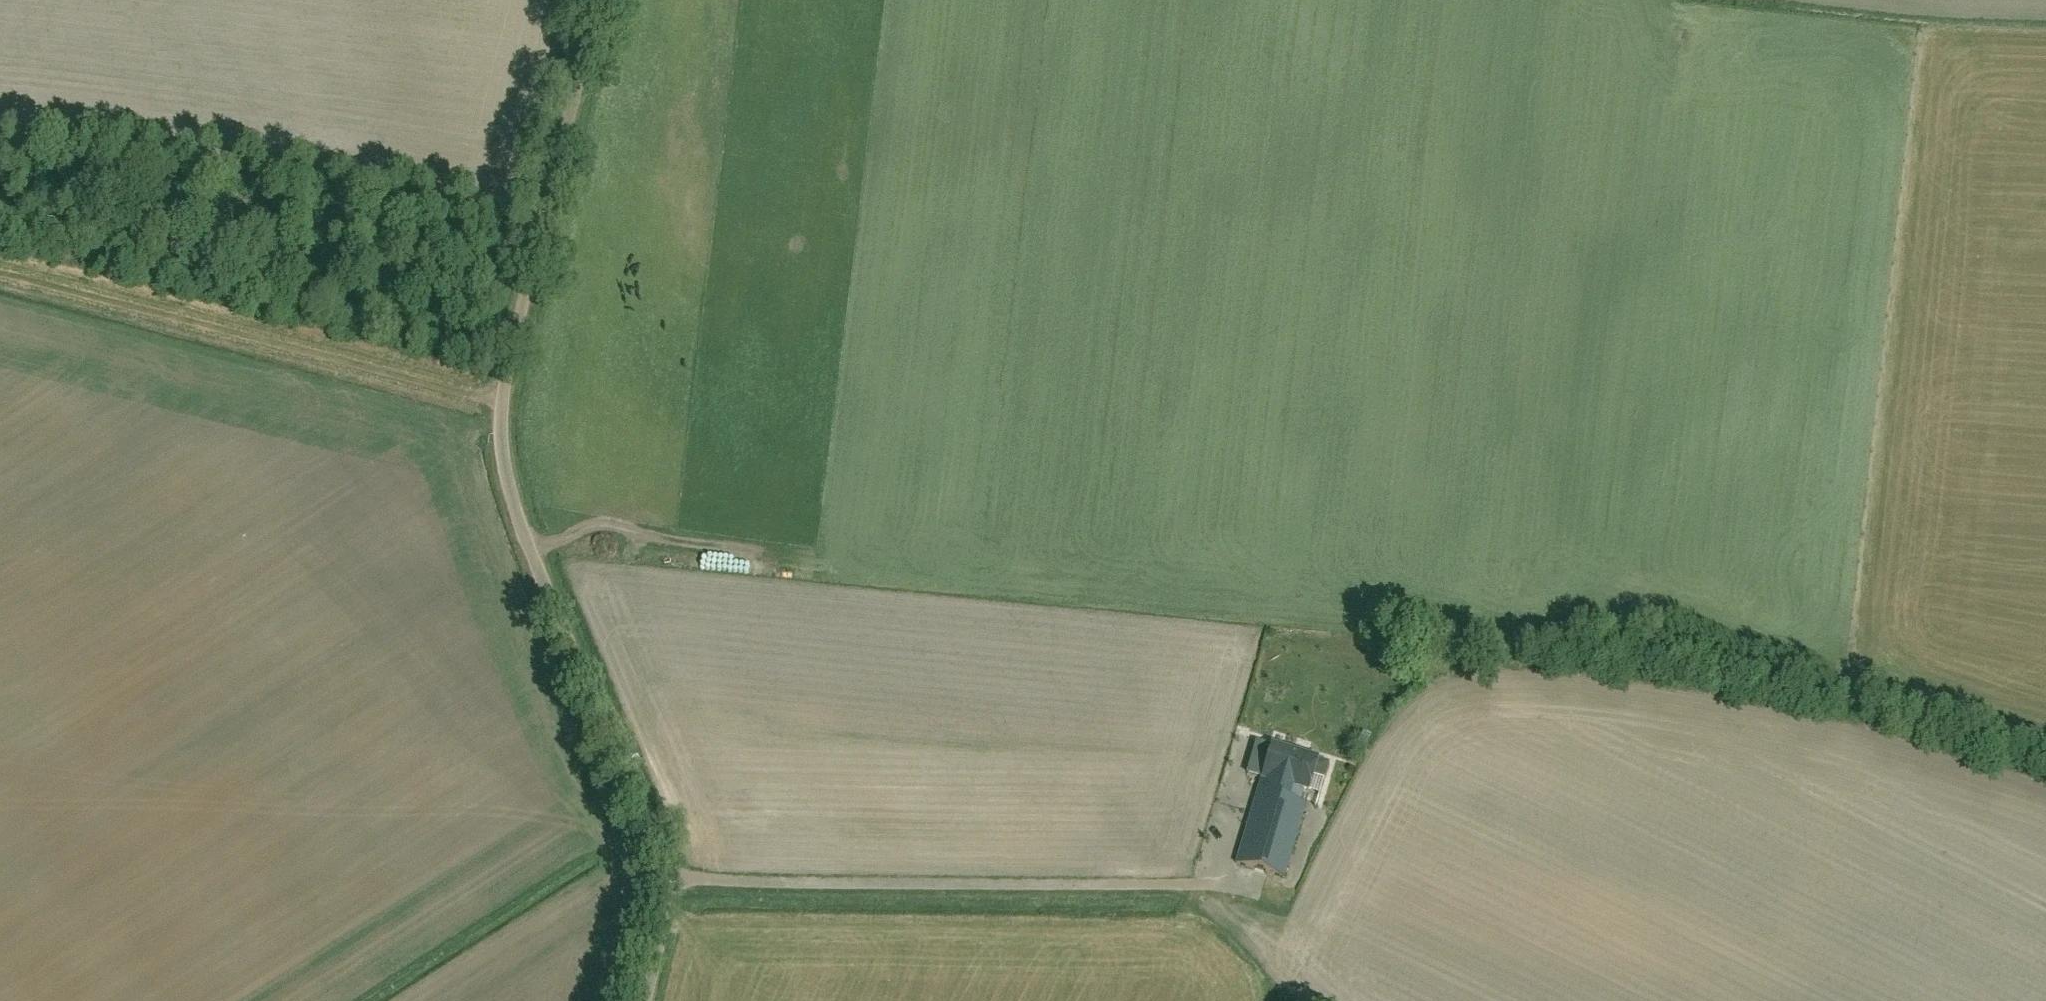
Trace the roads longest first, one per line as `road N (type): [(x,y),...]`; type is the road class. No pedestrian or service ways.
road 1 (unclassified): [(645,1000),(662,927),(662,859),(529,548),(500,437),(509,363),(599,0)]
road 2 (track): [(502,401),(11,276)]

